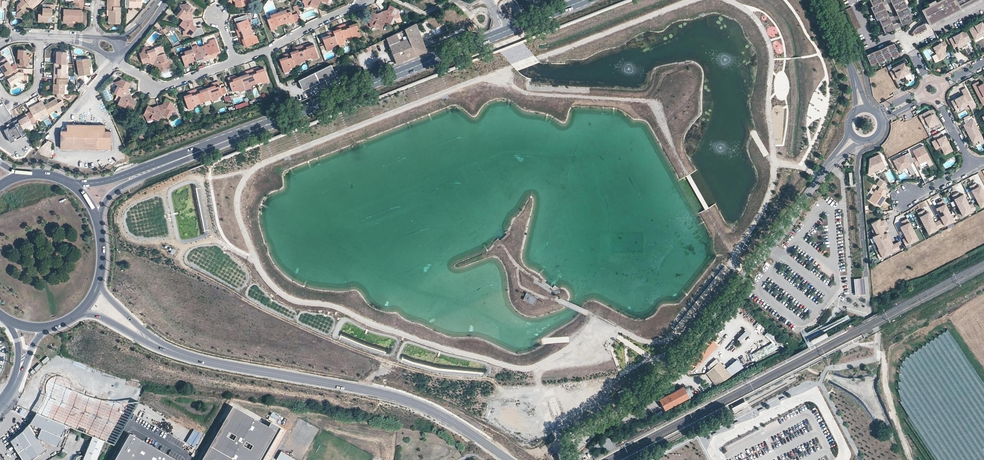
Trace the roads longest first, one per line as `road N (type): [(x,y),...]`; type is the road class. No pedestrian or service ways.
road 1 (tertiary): [(507,459),(445,418),(389,394),(193,359),(146,338)]
road 2 (primary): [(229,139),(505,31)]
road 3 (primary): [(229,139),(101,182),(67,181)]
road 4 (primary): [(98,225),(114,191),(229,139)]
road 5 (residential): [(643,384),(742,274)]
road 6 (residential): [(359,0),(236,61)]
road 7 (residential): [(236,61),(164,87),(123,67),(118,54)]

